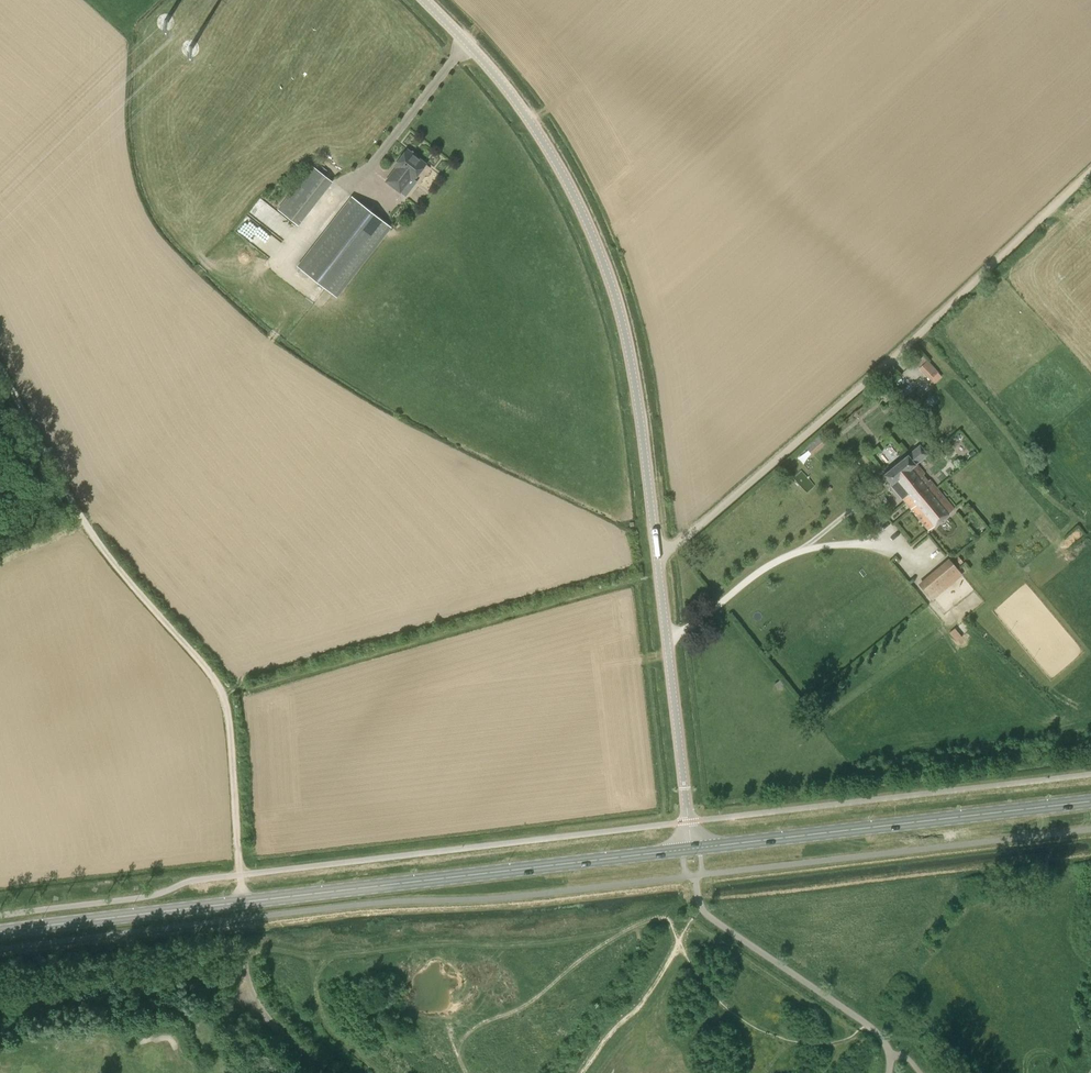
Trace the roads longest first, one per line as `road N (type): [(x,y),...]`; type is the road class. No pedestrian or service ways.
road 1 (secondary): [(0,932),(692,850)]
road 2 (tertiary): [(656,552),(634,375),(593,233),(519,103),(423,0)]
road 3 (unclassified): [(656,552),(673,548),(851,398),(1090,171)]
road 4 (track): [(224,693),(637,580)]
road 5 (secondary): [(1090,802),(692,850)]
road 6 (track): [(224,693),(90,534),(0,379)]
road 7 (tertiary): [(692,850),(656,552)]
road 8 (track): [(637,580),(665,824)]
road 9 (track): [(242,902),(224,693)]
road 10 (unclassified): [(321,1072),(263,1014),(243,967),(239,932)]

